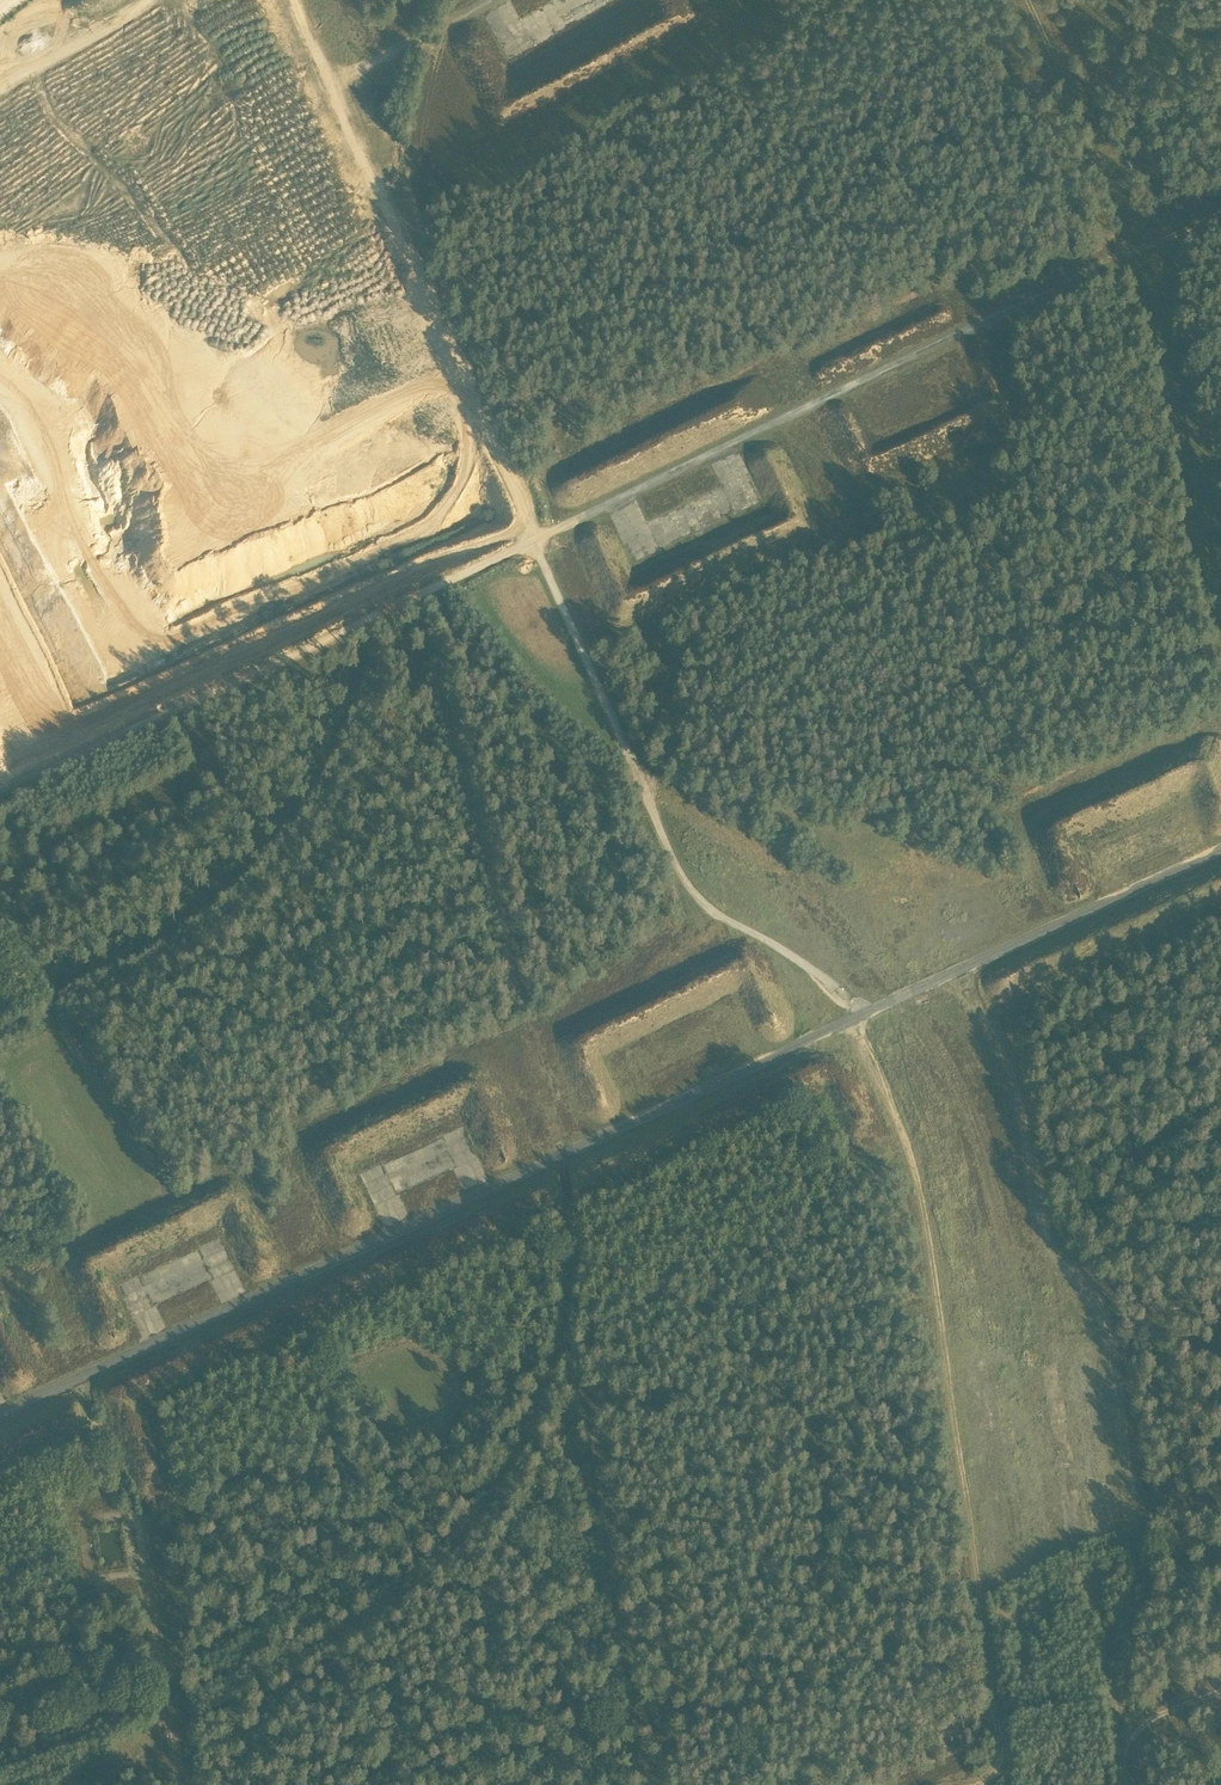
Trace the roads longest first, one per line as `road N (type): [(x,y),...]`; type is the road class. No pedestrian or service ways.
road 1 (track): [(0,789),(1220,209)]
road 2 (track): [(1220,851),(0,1421)]
road 3 (track): [(1220,1686),(1121,1725),(1108,1647),(1138,1571),(1103,1319),(1042,1224),(1015,1082),(960,973)]
road 4 (track): [(1007,1784),(922,1195),(889,1102),(847,1026)]
road 5 (track): [(859,1020),(844,991),(716,912),(675,859),(533,539)]
road 6 (track): [(82,1384),(139,1531),(178,1784)]
road 7 (track): [(1130,251),(1027,0)]
road 8 (track): [(396,244),(294,0)]
road 9 (track): [(154,0),(0,99)]

